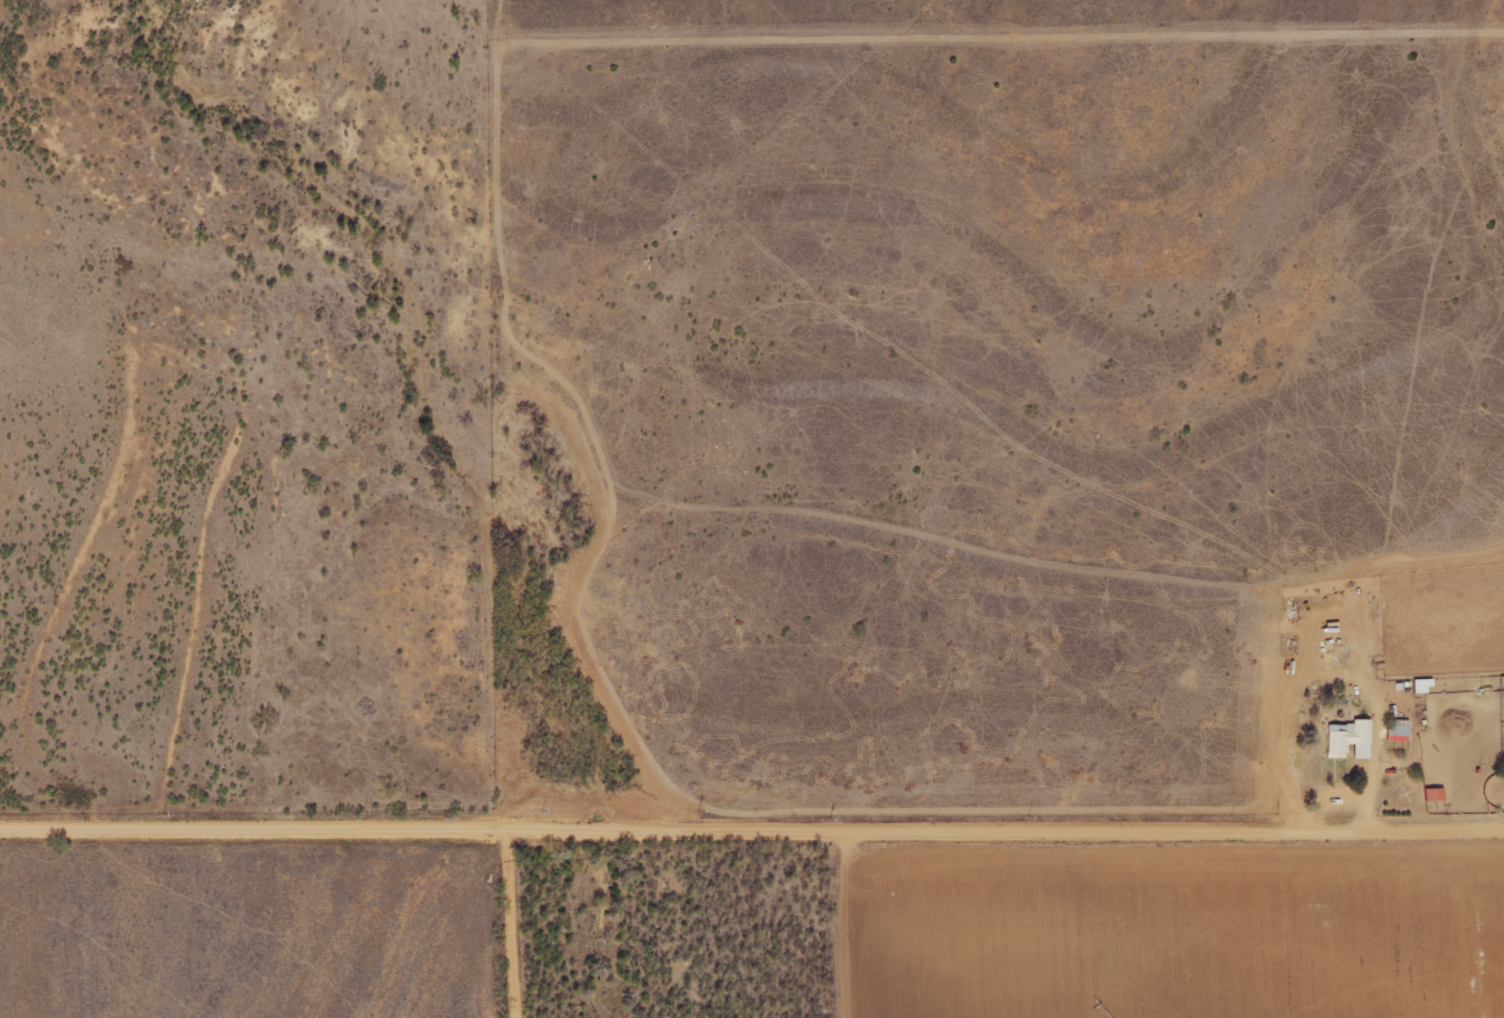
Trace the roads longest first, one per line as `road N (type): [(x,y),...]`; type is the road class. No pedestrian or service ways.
road 1 (residential): [(0,827),(1503,826)]

